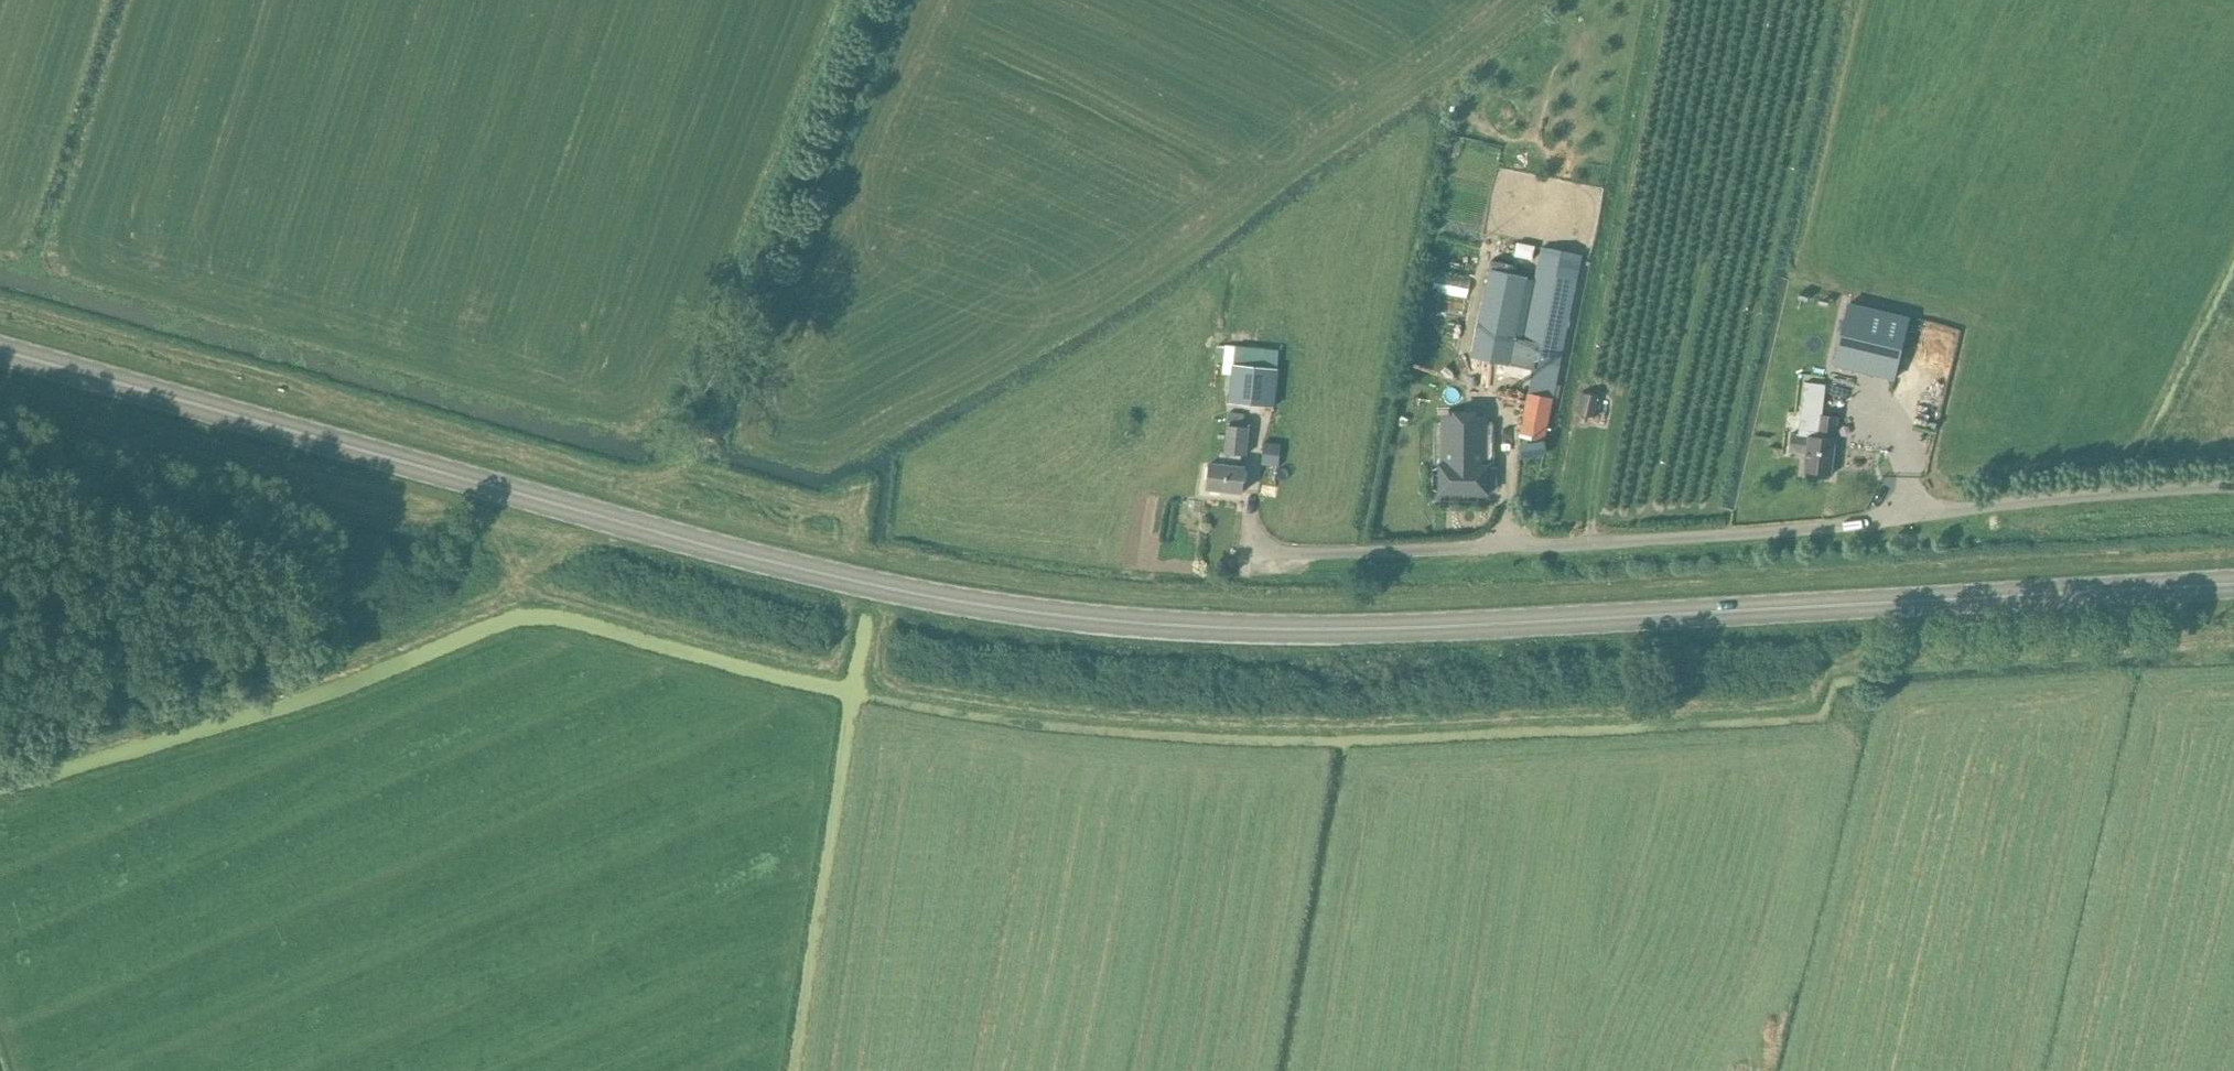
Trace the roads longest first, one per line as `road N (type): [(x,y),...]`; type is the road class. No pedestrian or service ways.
road 1 (primary): [(2233,583),(1402,628),(1167,623),(961,602),(729,551),(0,350)]
road 2 (unclassified): [(1252,552),(1779,531),(2233,486)]

